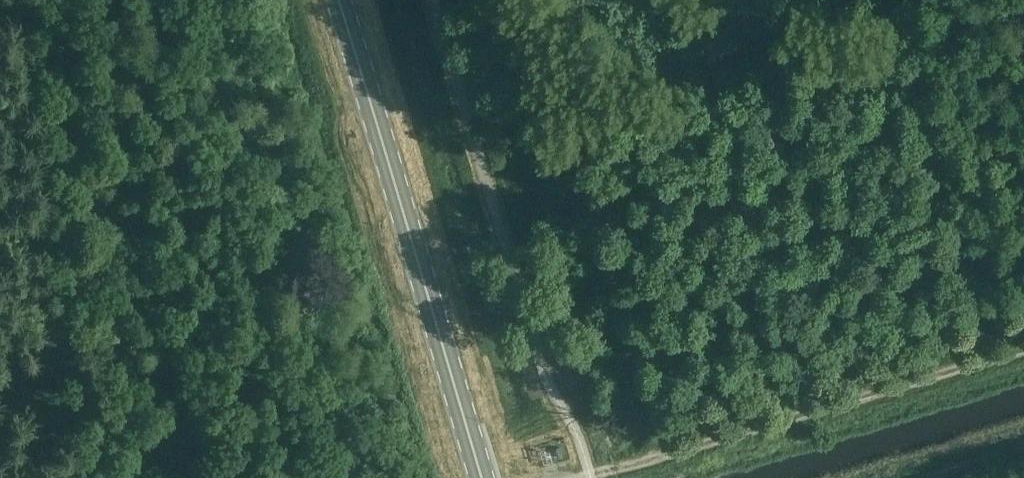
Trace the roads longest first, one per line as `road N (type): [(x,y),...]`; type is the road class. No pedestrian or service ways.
road 1 (secondary): [(338,0),(482,477)]
road 2 (track): [(1023,354),(599,477)]

